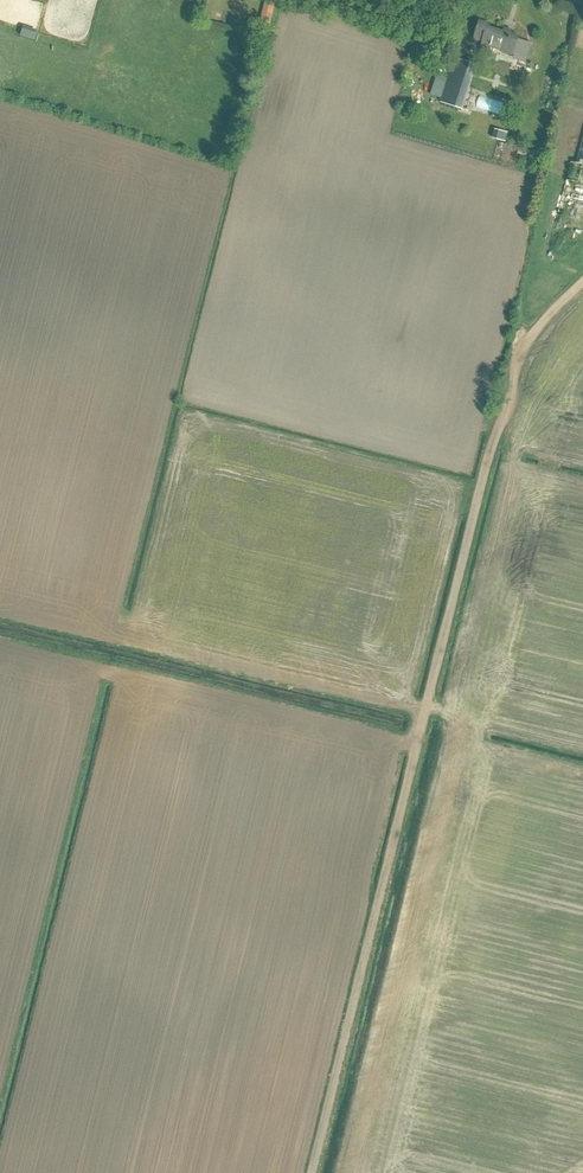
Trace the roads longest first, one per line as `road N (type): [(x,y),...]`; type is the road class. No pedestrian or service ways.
road 1 (track): [(582,283),(528,343),(314,1172)]

